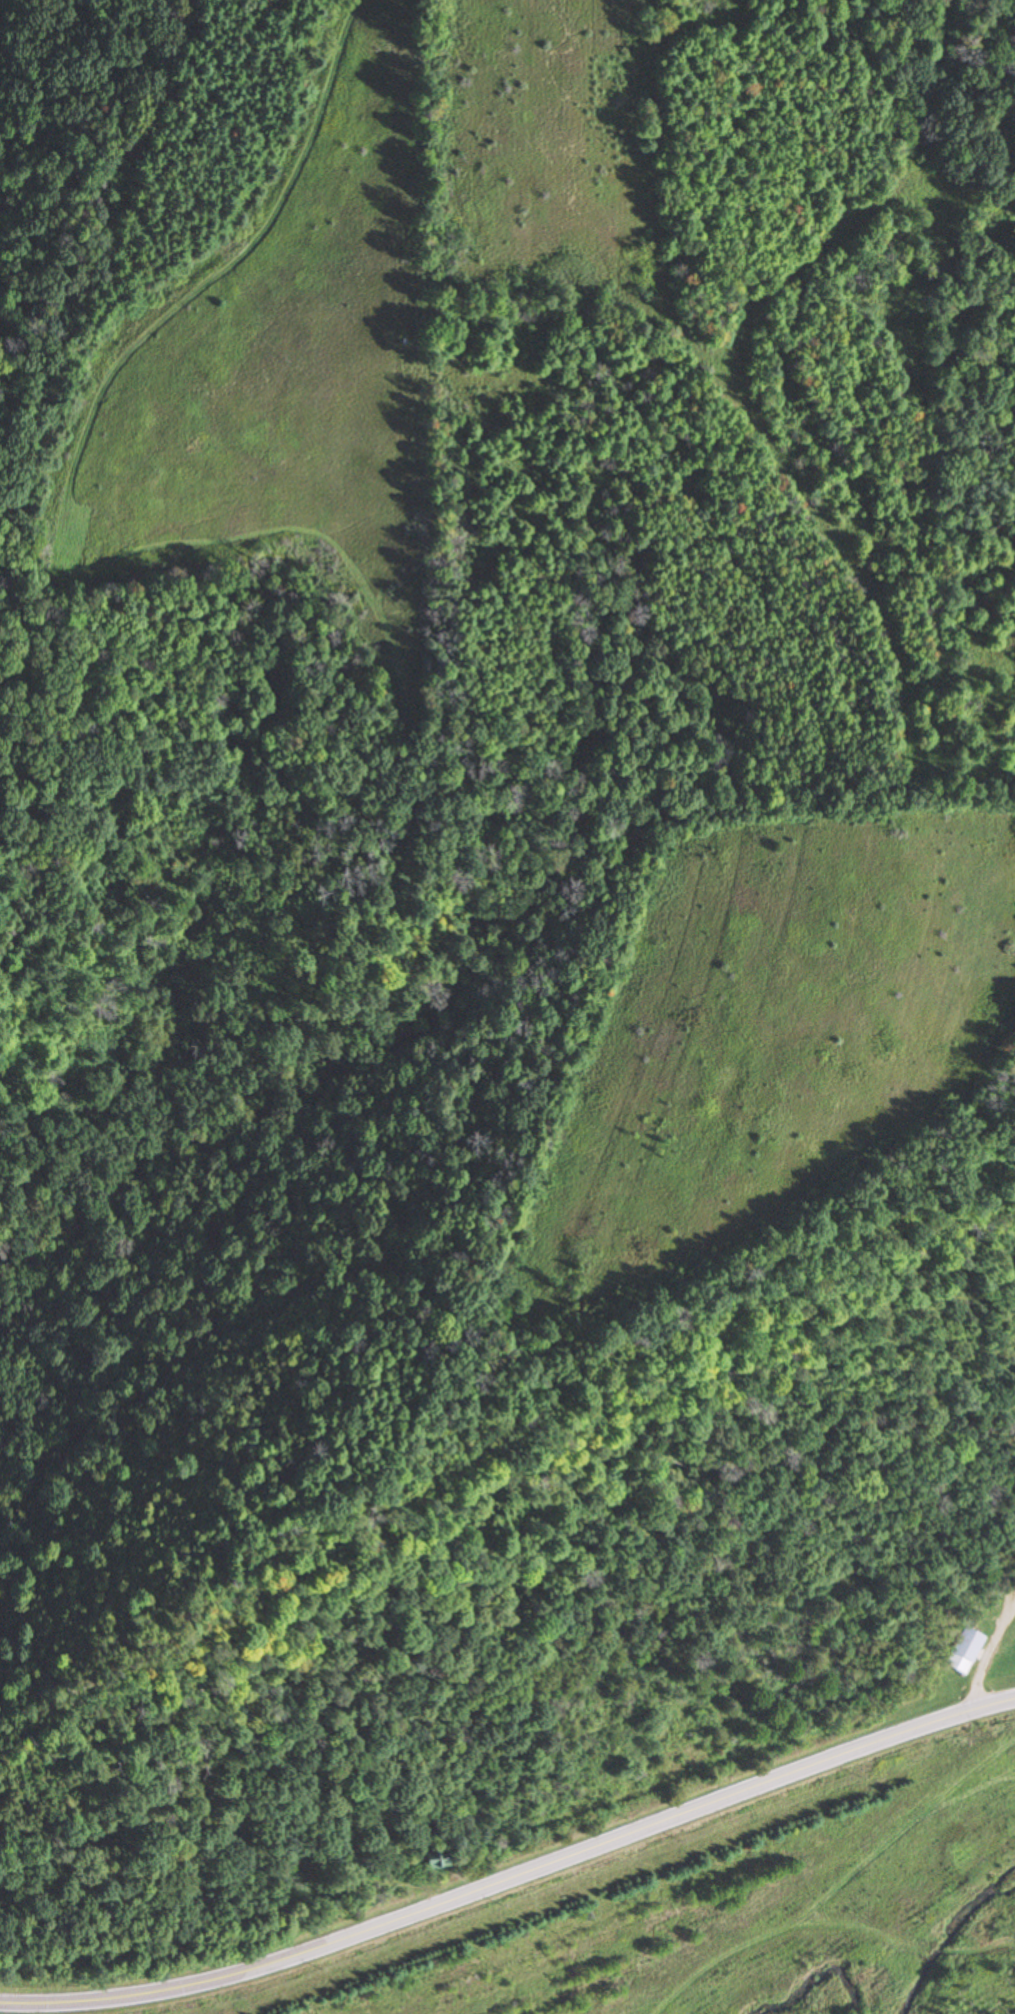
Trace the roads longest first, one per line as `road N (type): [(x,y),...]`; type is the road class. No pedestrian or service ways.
road 1 (primary): [(1014,1700),(797,1771),(277,1963),(117,1999),(0,2004)]

